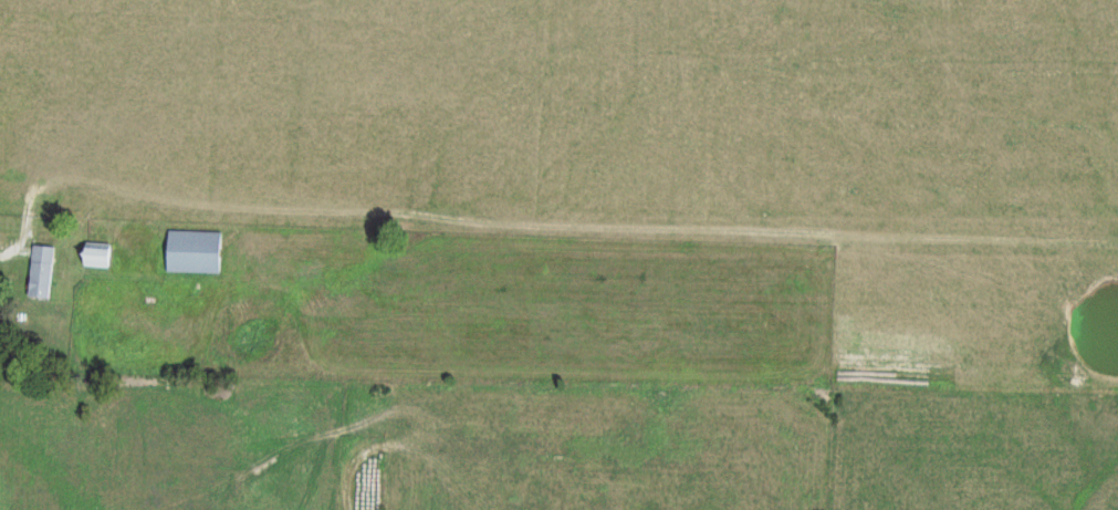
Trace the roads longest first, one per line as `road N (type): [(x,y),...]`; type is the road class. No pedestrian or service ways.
road 1 (track): [(27,239),(59,238),(100,204),(430,226),(701,227),(915,240),(1117,234)]

